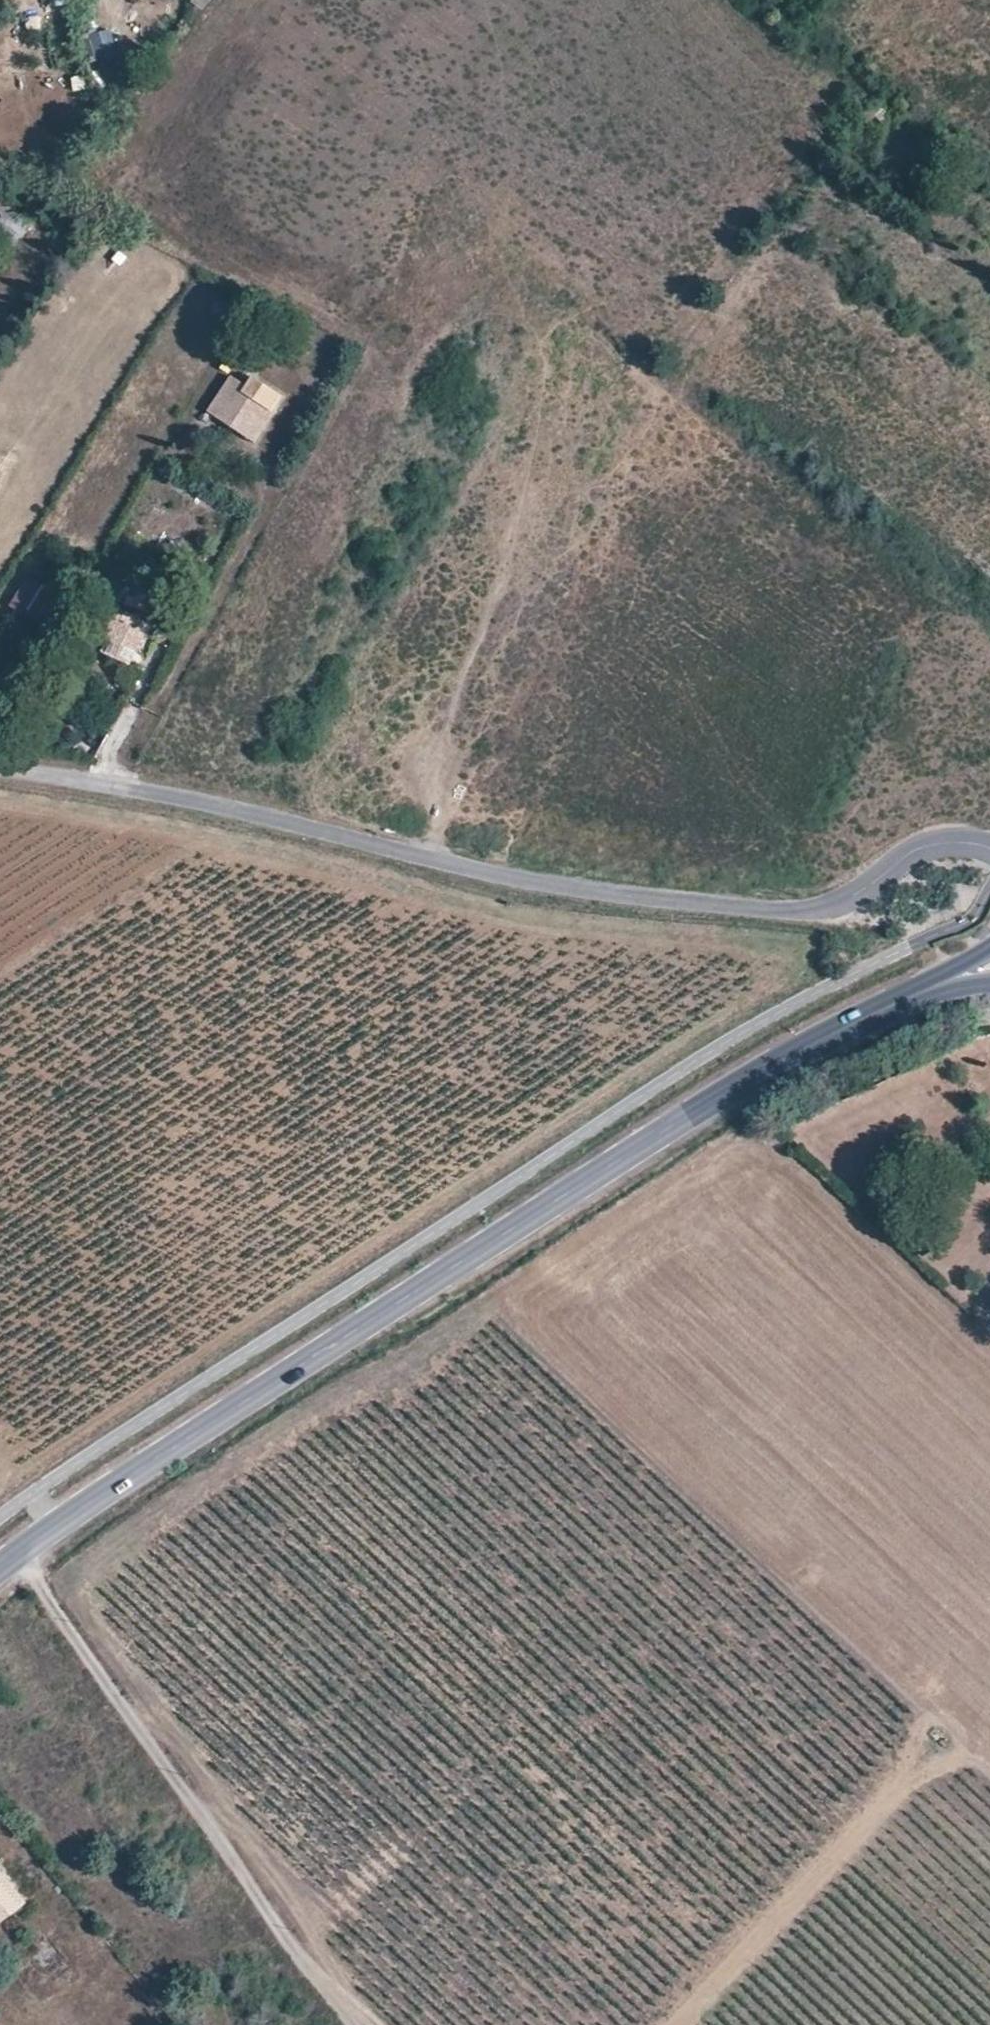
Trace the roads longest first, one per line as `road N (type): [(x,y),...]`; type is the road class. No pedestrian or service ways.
road 1 (tertiary): [(0,1565),(341,1335),(490,1250),(788,1059),(955,979)]
road 2 (unclassified): [(0,767),(581,891),(767,912),(824,910),(865,891),(919,849),(946,843),(989,849)]
road 3 (track): [(16,1552),(359,2024)]

